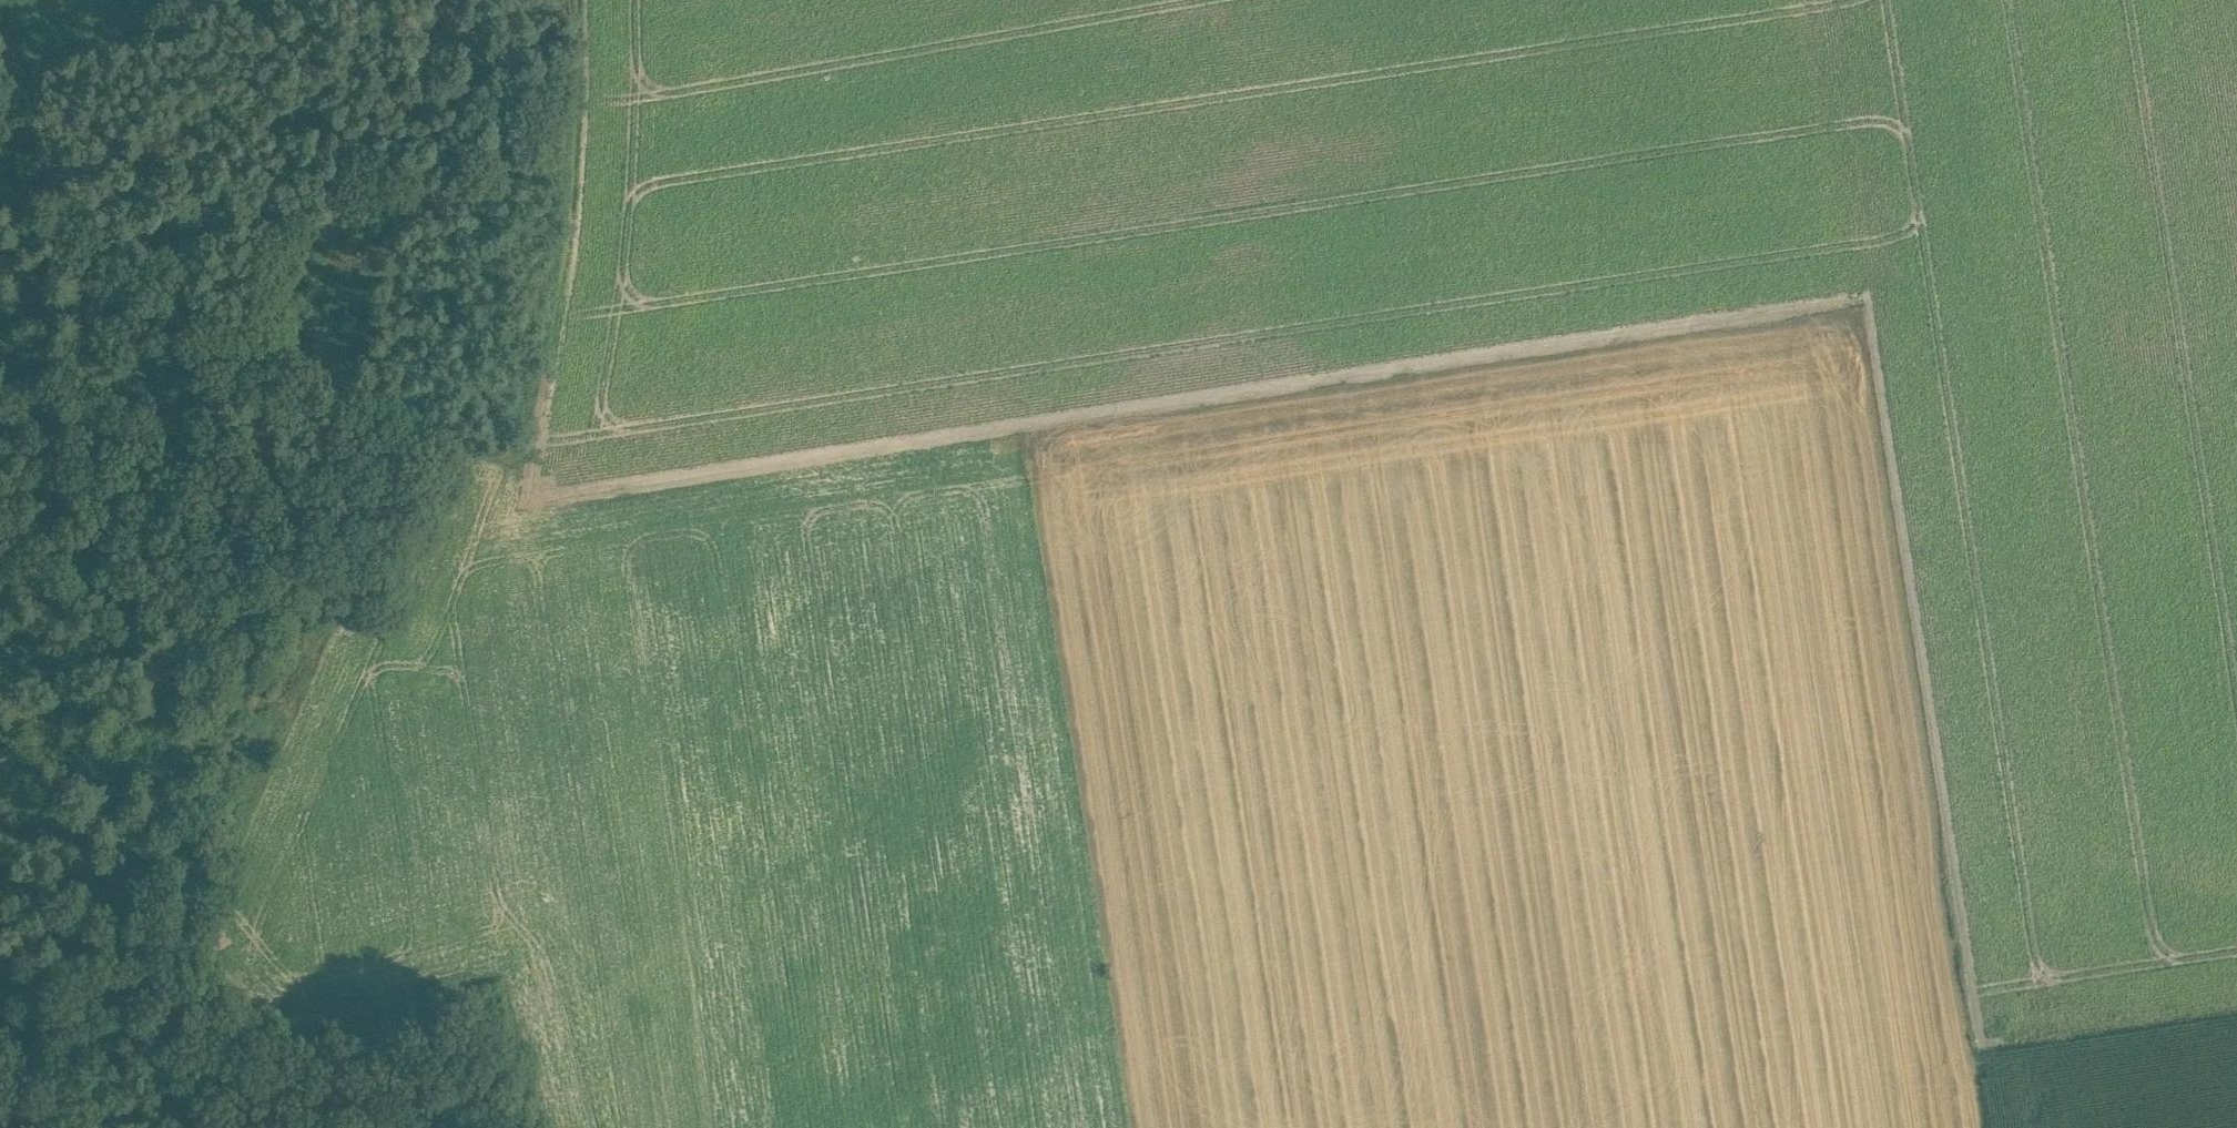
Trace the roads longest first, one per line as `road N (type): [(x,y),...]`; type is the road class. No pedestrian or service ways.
road 1 (track): [(516,459),(292,363),(142,259),(93,215),(0,60)]

